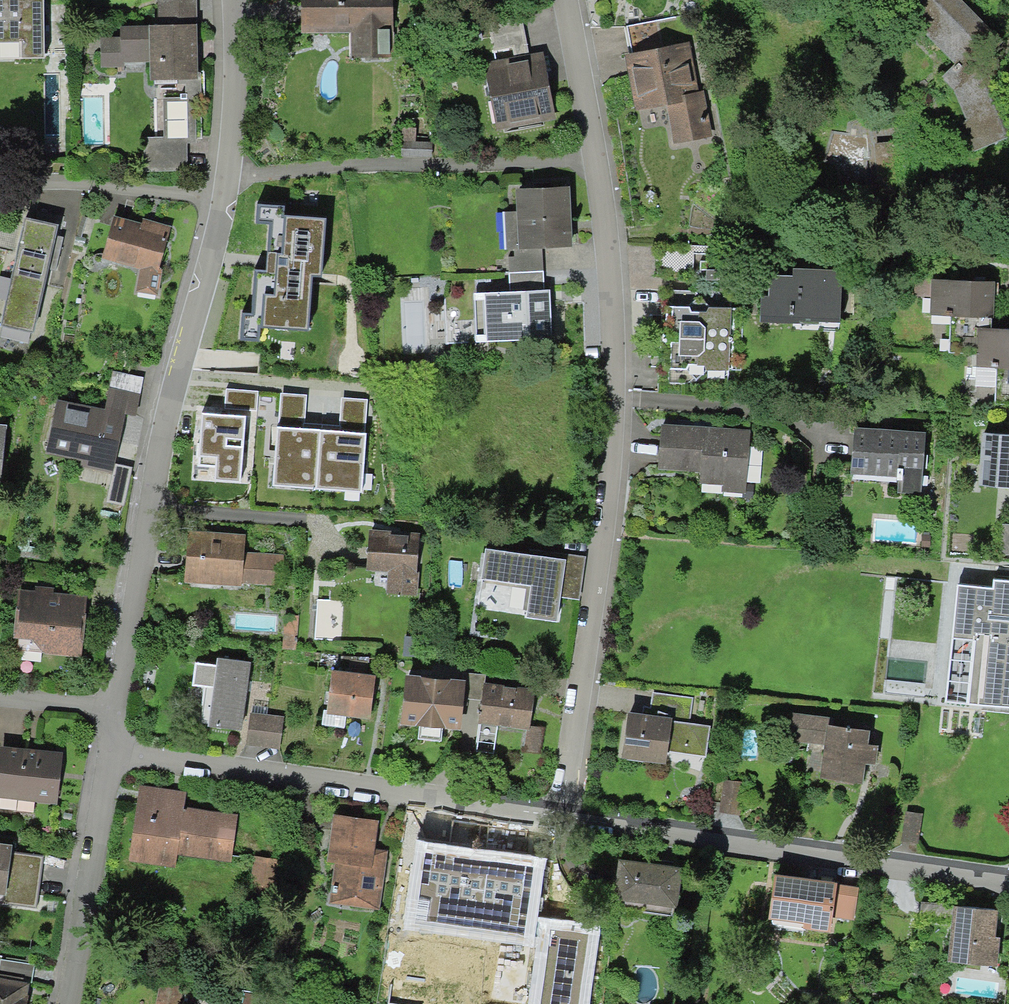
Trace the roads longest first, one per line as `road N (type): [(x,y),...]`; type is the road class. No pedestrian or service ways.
road 1 (residential): [(564,0),(607,214),(616,403),(562,824)]
road 2 (residential): [(235,0),(238,73),(228,173),(146,500)]
road 3 (residential): [(562,824),(109,749)]
road 4 (residential): [(1008,885),(562,824)]
road 5 (residential): [(109,749),(54,1003)]
road 6 (residential): [(146,500),(116,709)]
road 7 (residential): [(146,500),(316,524)]

